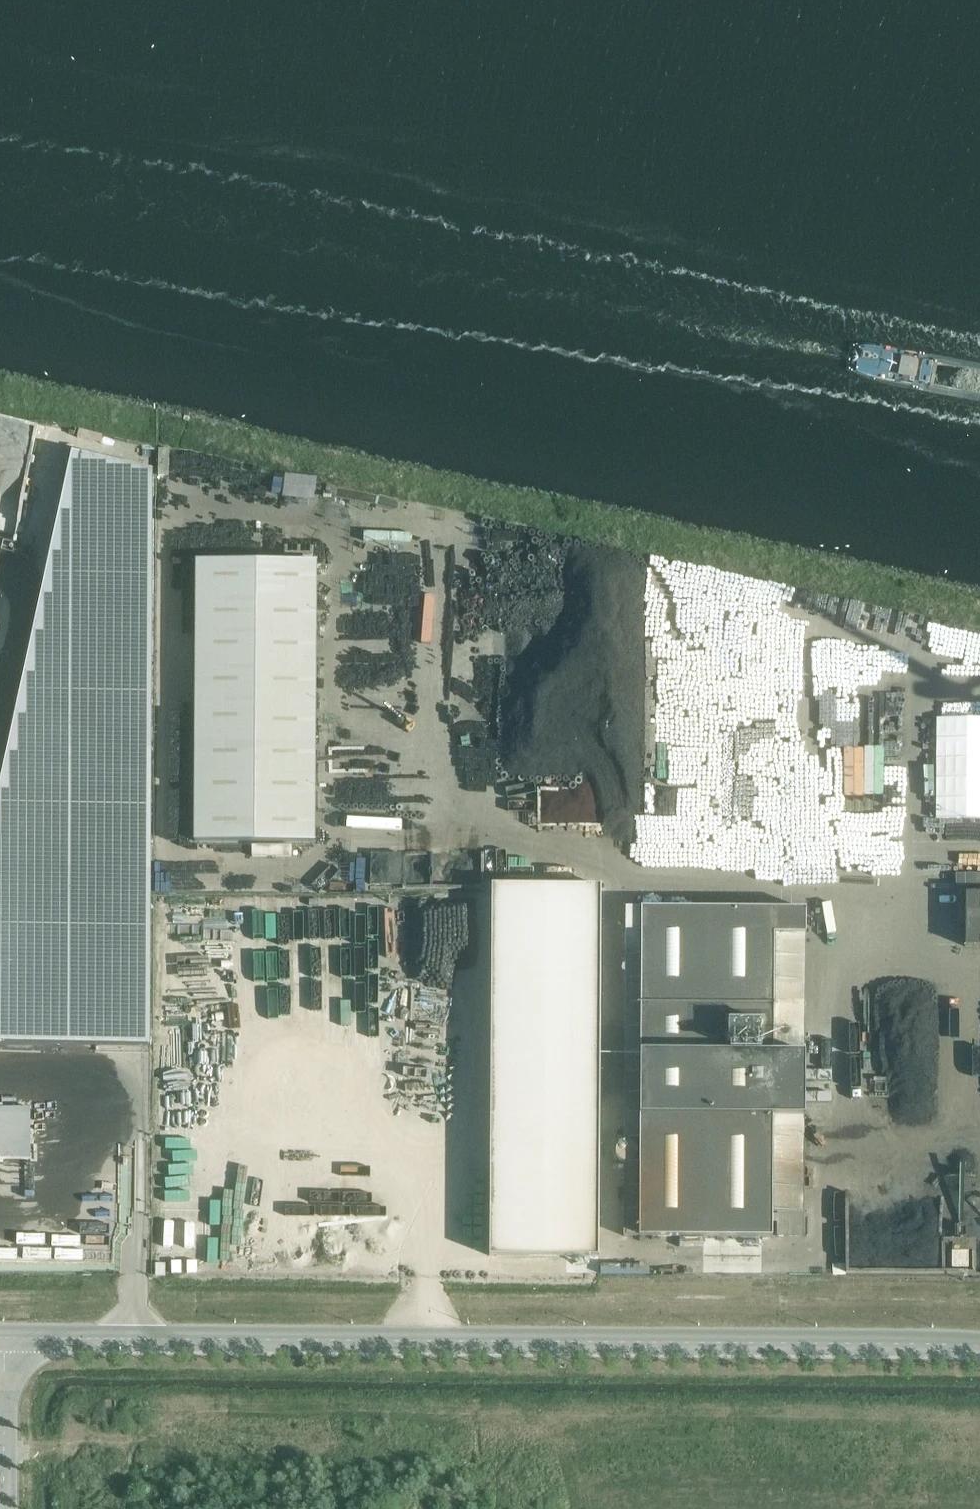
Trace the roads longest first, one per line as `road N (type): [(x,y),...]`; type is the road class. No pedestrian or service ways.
road 1 (unclassified): [(6,1340),(979,1350)]
road 2 (unclassified): [(6,1340),(5,1508)]

